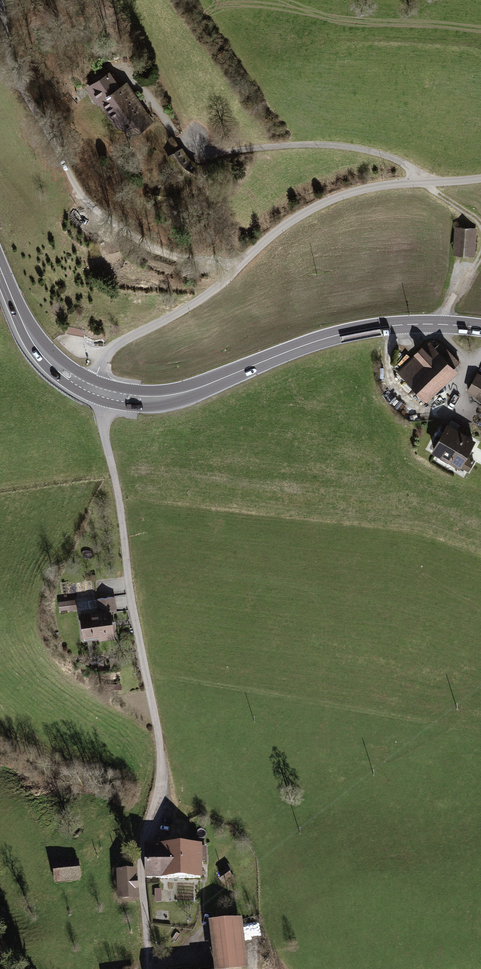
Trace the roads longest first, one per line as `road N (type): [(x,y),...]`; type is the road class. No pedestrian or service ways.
road 1 (unclassified): [(98,391),(162,766),(143,844),(145,968)]
road 2 (unclassified): [(98,391),(97,375),(113,347),(216,288),(302,214),(377,186),(480,179)]
road 3 (track): [(242,263),(158,252),(91,208),(8,56),(3,0)]
road 4 (secondary): [(480,329),(356,331),(165,399),(98,391)]
road 5 (track): [(423,182),(406,166),(362,151),(198,156),(121,64)]
road 6 (secondary): [(98,391),(32,338),(0,267)]

